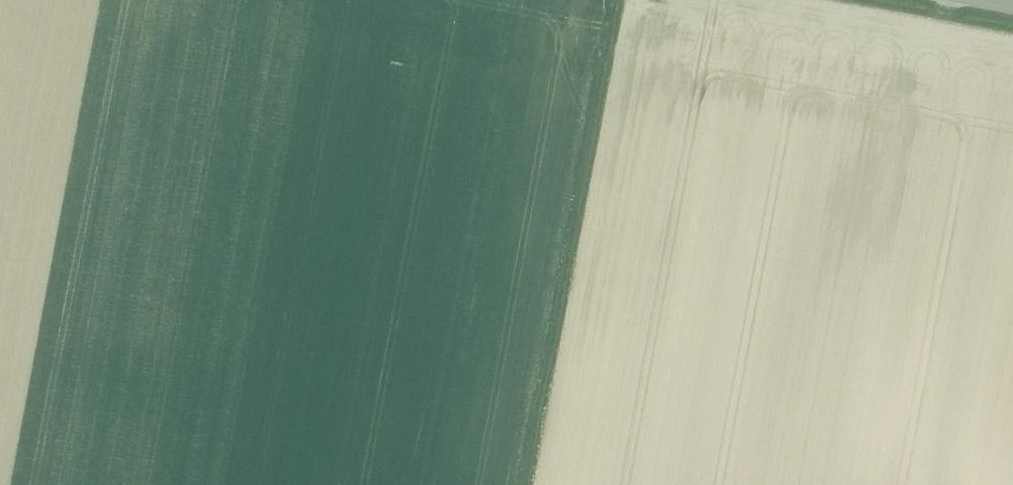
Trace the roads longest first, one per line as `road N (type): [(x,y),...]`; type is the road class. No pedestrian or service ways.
road 1 (track): [(525,484),(614,0)]

